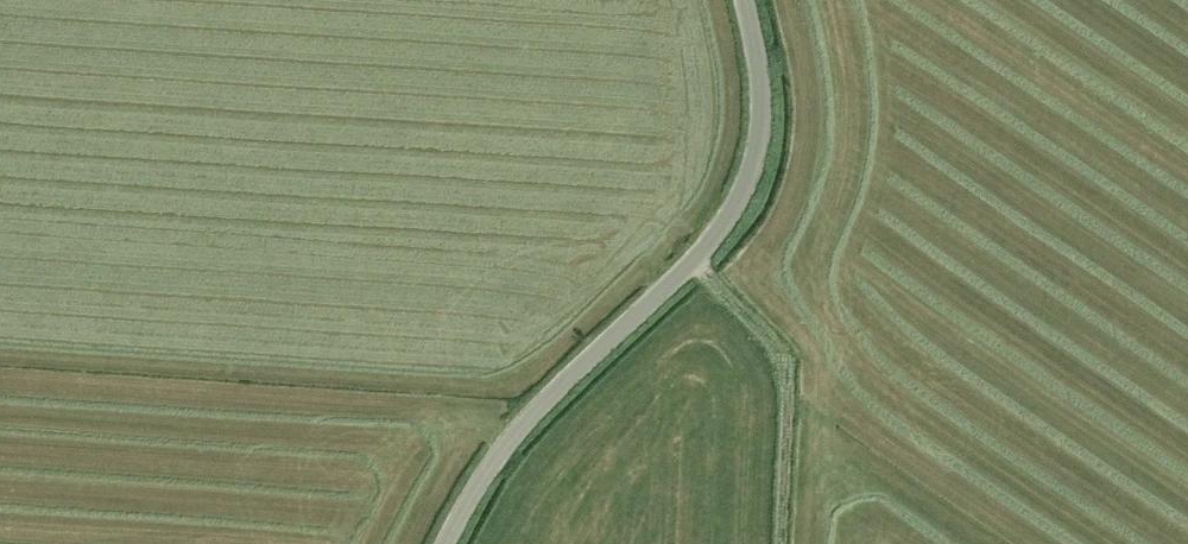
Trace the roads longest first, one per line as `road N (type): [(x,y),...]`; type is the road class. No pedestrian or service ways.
road 1 (unclassified): [(451,543),(525,423),(746,204),(768,120),(747,0)]
road 2 (track): [(696,261),(786,360),(785,543)]

